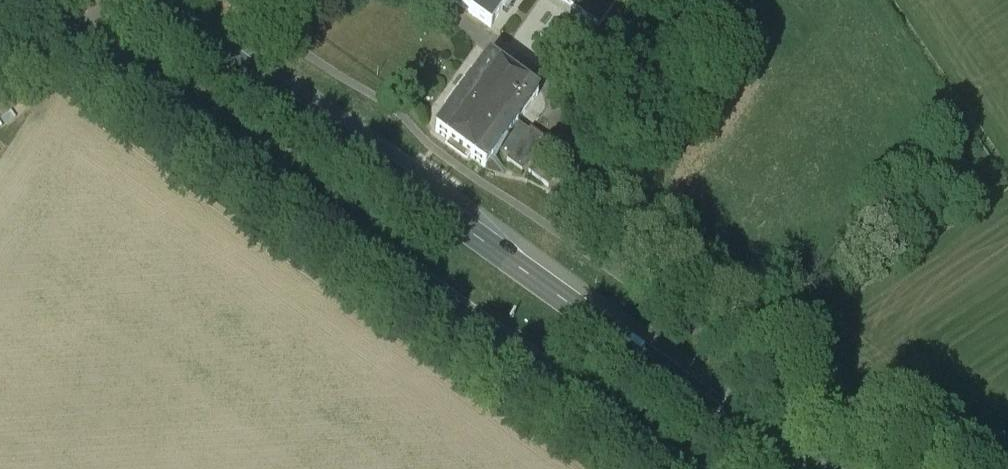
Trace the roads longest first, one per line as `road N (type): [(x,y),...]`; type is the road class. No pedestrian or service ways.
road 1 (primary): [(800,468),(149,0)]
road 2 (primary): [(31,0),(679,468)]

